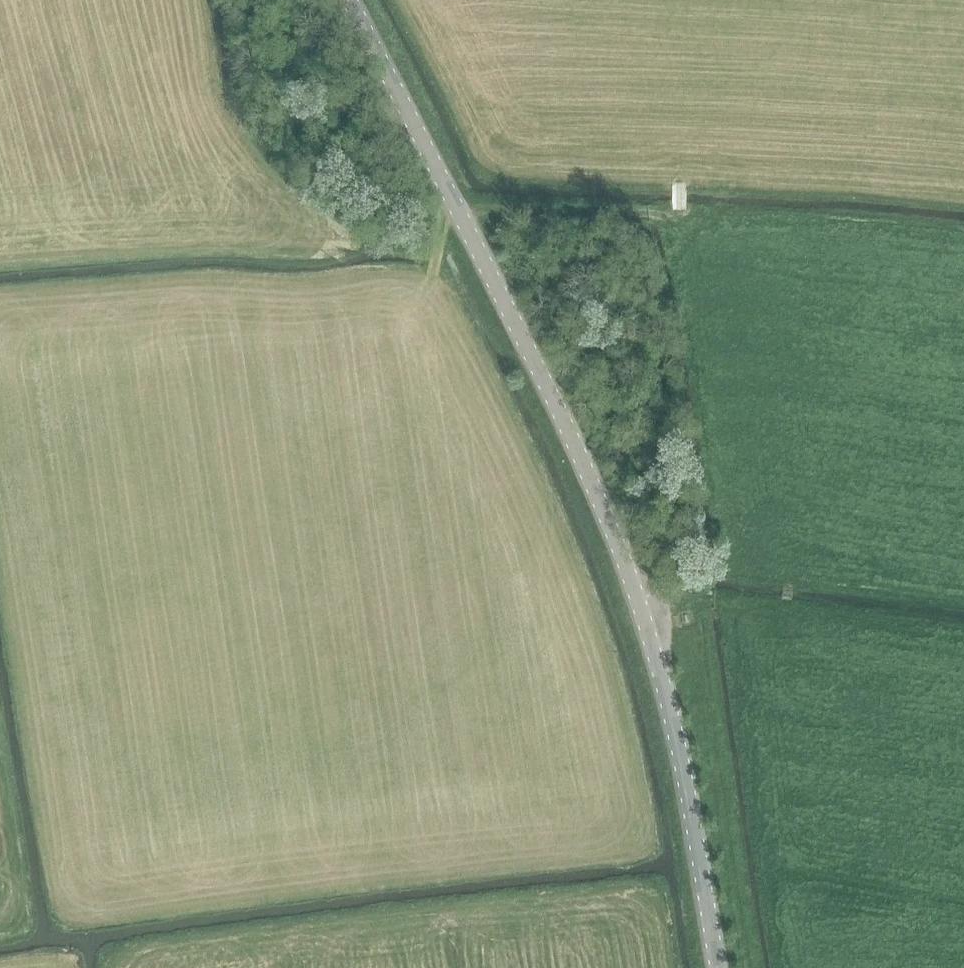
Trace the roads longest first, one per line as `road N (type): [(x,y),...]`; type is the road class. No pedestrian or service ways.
road 1 (tertiary): [(717,967),(661,675),(630,573),(540,377),(348,0)]

